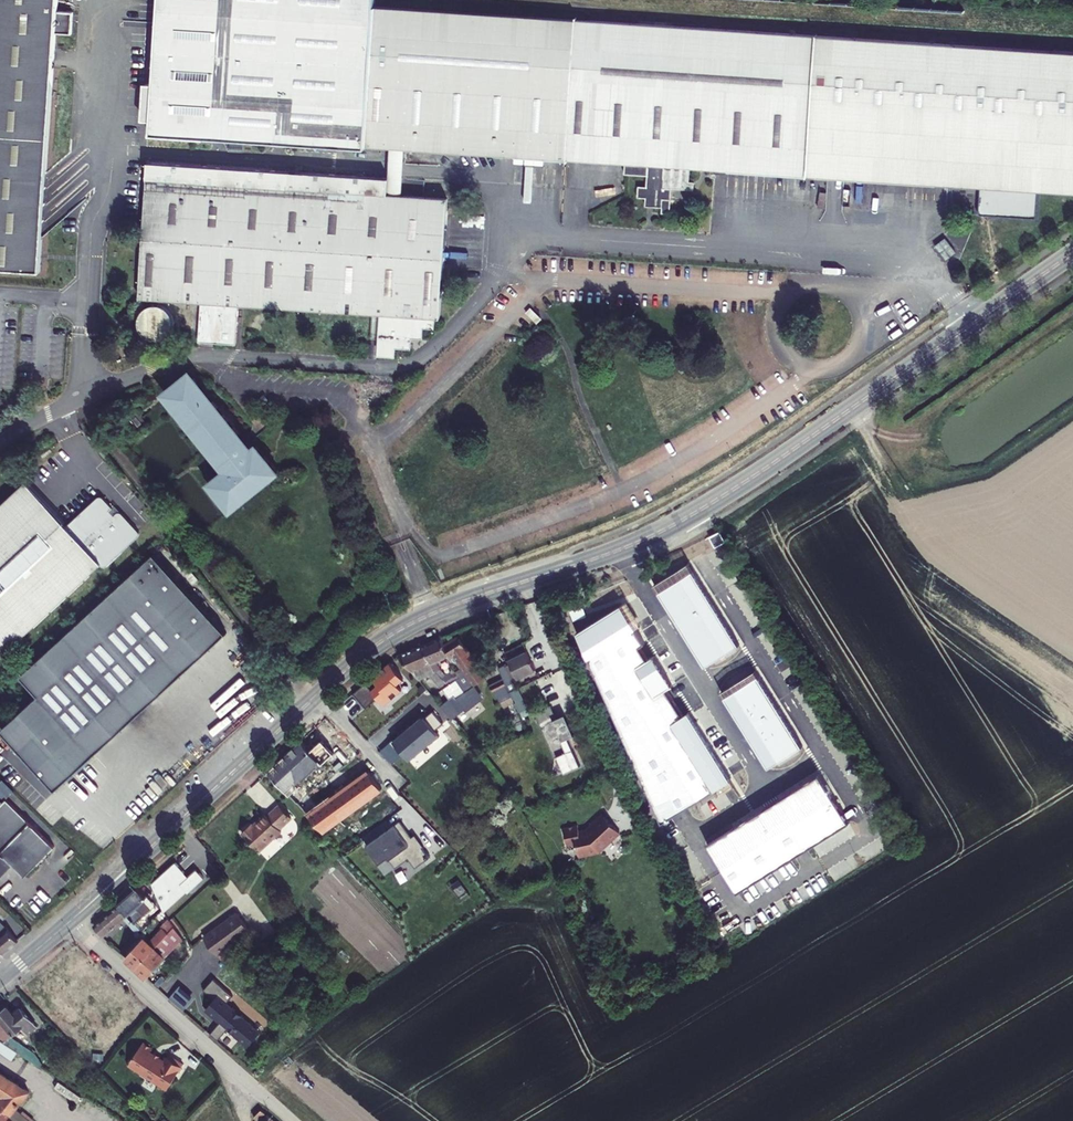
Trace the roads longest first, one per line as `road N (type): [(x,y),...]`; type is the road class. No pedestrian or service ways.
road 1 (secondary): [(1072,254),(670,527),(454,606),(379,642),(69,923)]
road 2 (unclassified): [(69,923),(294,1120)]
road 3 (residential): [(0,440),(140,373)]

